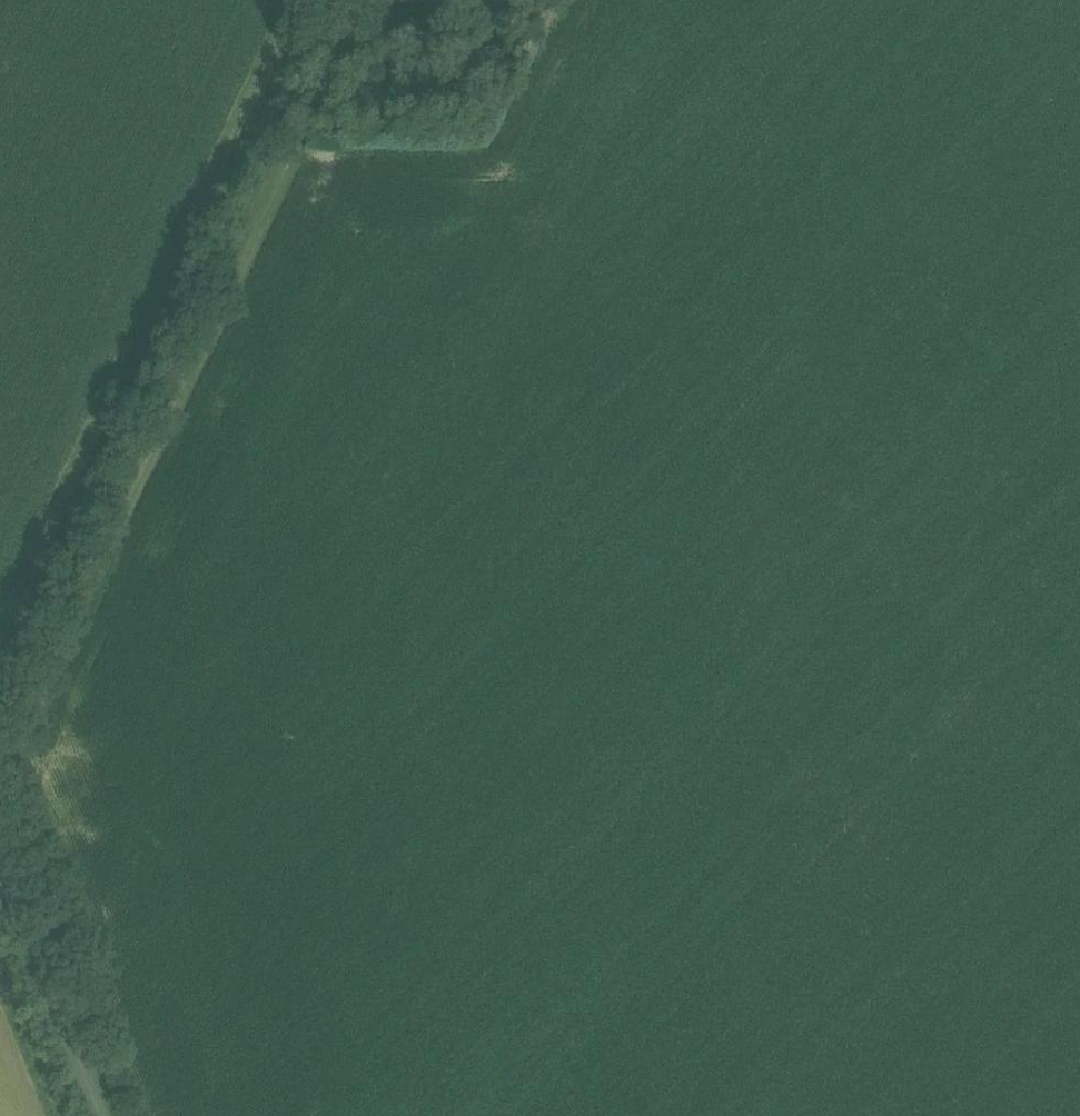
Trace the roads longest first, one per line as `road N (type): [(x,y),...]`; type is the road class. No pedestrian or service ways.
road 1 (unclassified): [(103,1115),(0,861)]

